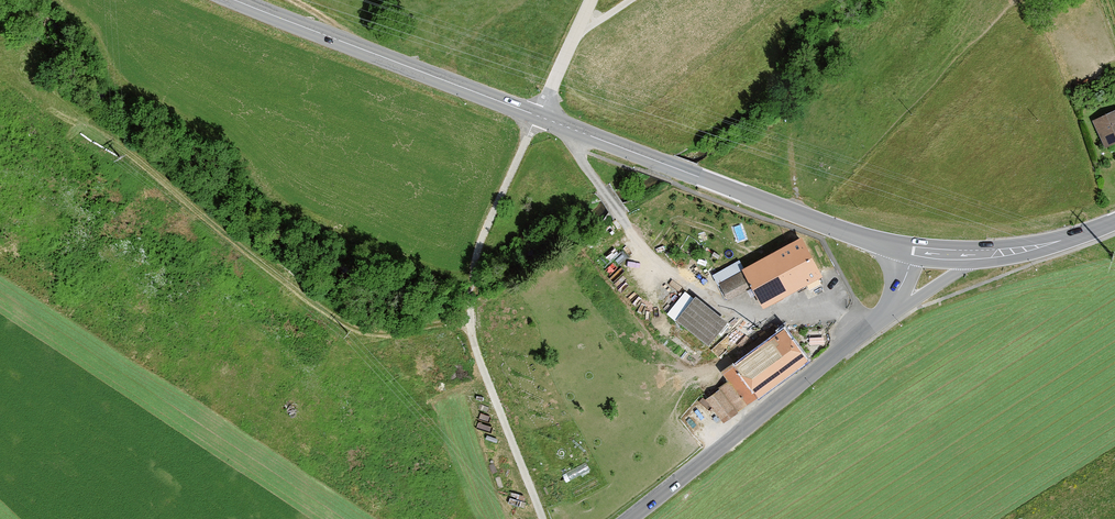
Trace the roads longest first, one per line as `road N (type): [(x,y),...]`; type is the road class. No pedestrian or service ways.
road 1 (secondary): [(913,254),(233,0)]
road 2 (track): [(0,66),(364,336),(471,332)]
road 3 (track): [(545,518),(478,359),(469,307),(484,232),(540,117)]
road 4 (tertiary): [(887,317),(629,518)]
road 5 (secondary): [(1114,224),(977,259)]

